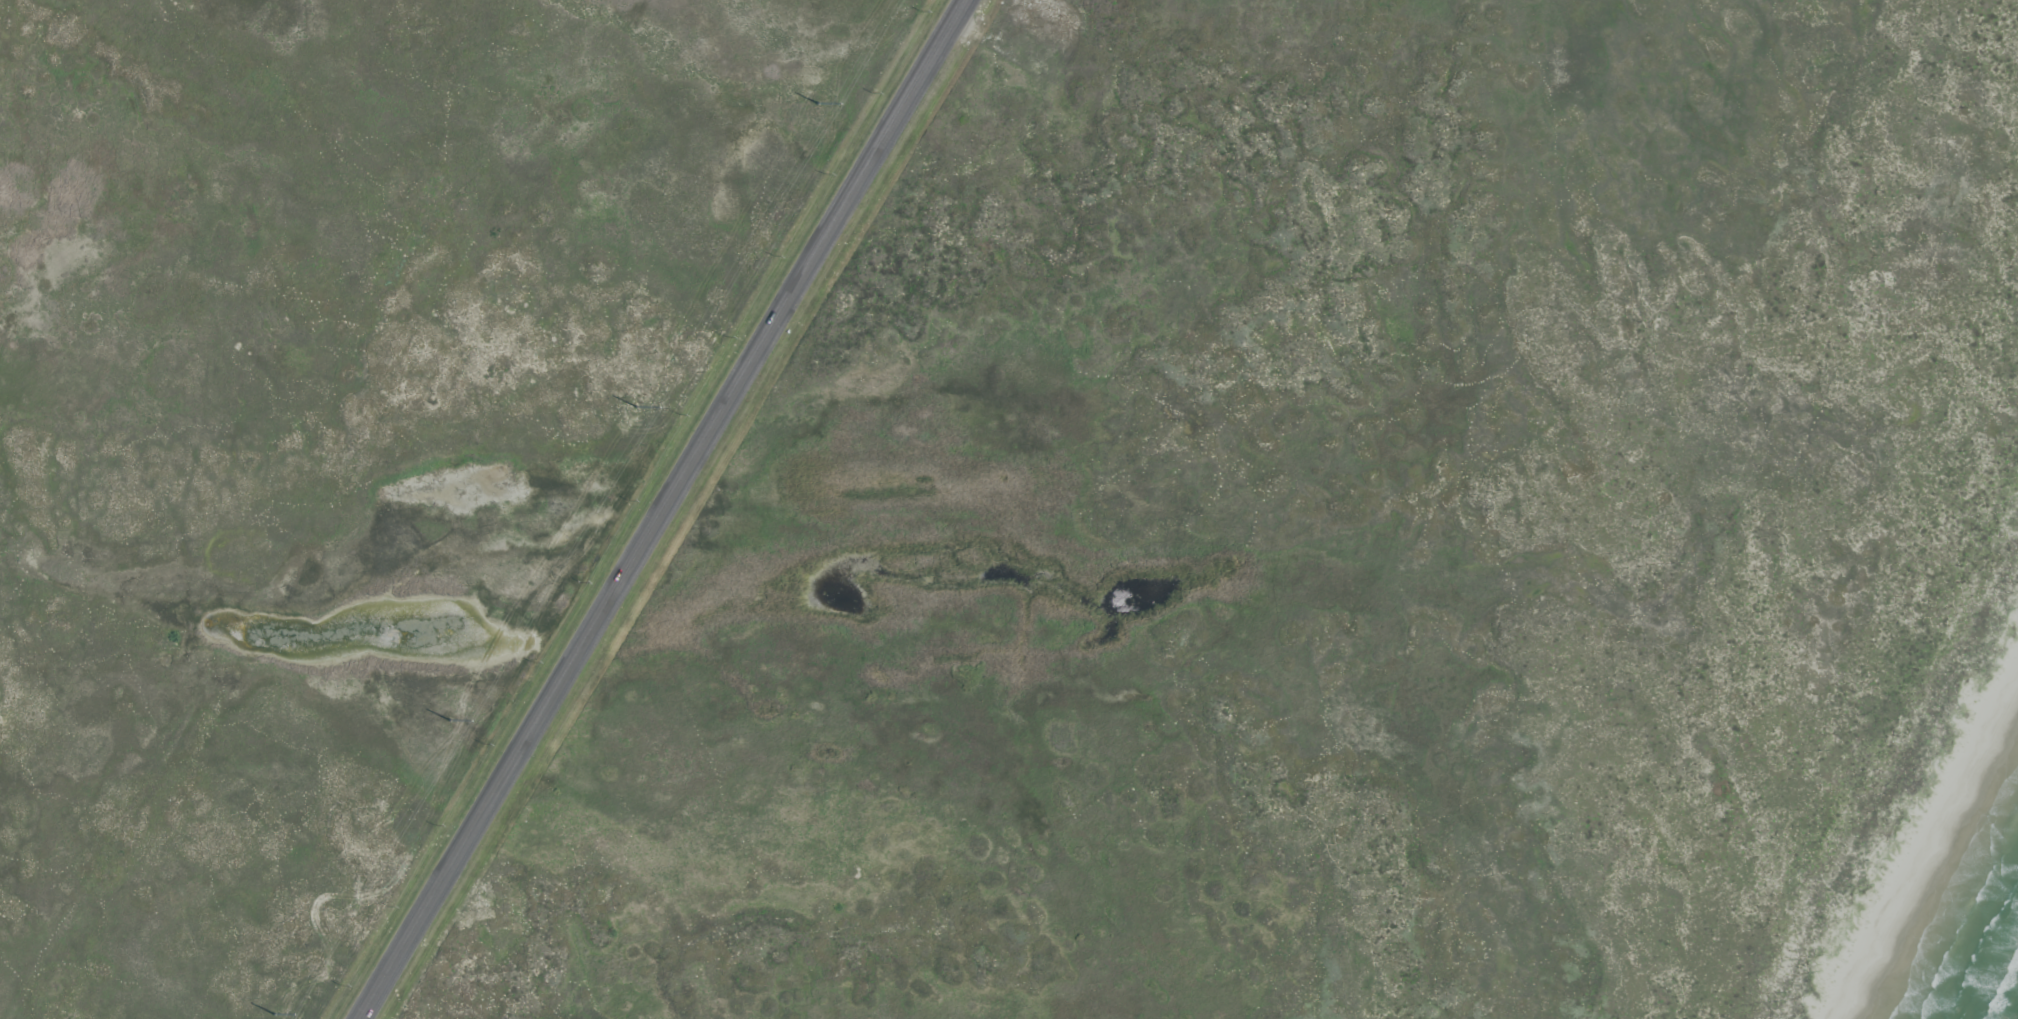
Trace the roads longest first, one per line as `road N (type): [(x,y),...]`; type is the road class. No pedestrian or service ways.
road 1 (primary): [(367,1018),(973,0)]

